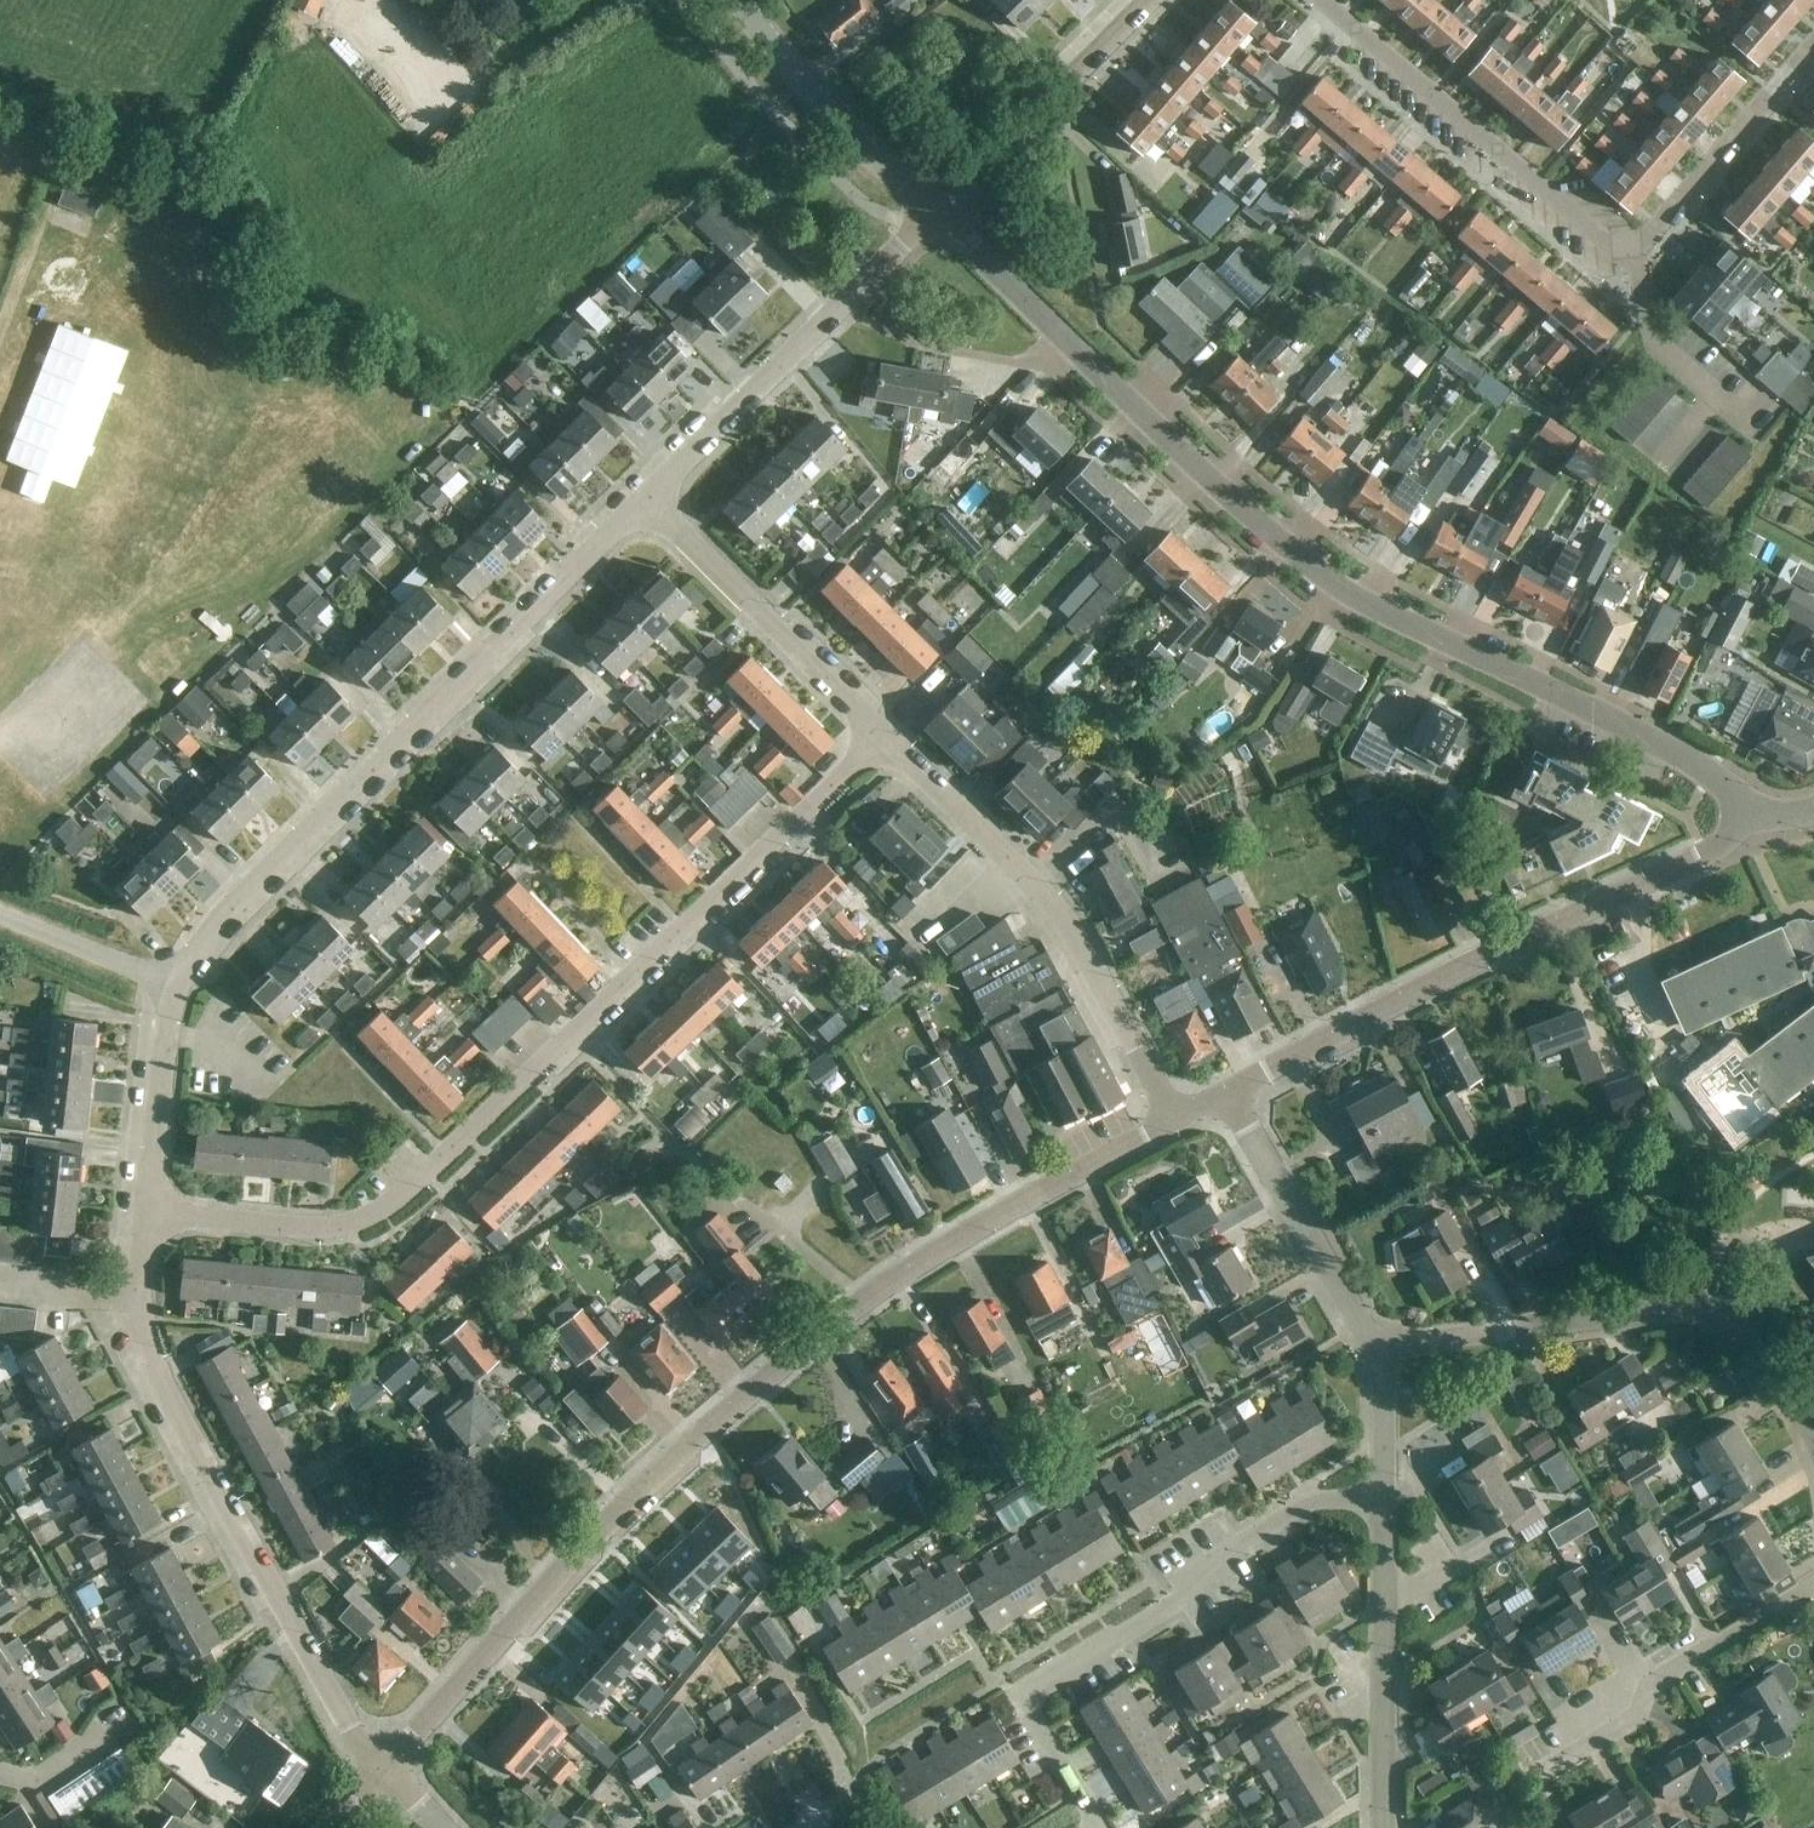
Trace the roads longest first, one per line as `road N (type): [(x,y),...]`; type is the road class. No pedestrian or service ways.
road 1 (tertiary): [(385,1769),(617,1511),(810,1341),(950,1243),(1175,1119)]
road 2 (tertiary): [(1751,812),(1681,755),(1325,576),(1208,477),(936,211)]
road 3 (residential): [(148,1211),(312,1227),(382,1208),(884,736)]
road 4 (unclassified): [(177,988),(221,917),(647,497)]
road 5 (unclassified): [(385,1769),(358,1739),(160,1375),(140,1301),(148,1211)]
road 6 (tertiary): [(1226,1092),(1461,968),(1708,852),(1751,812)]
road 7 (residential): [(1100,1826),(1020,1696),(1181,1599),(1201,1570),(1314,1501),(1384,1499)]
road 8 (residential): [(1813,1432),(1746,1332),(1710,1308),(1373,1346)]
road 9 (residential): [(1175,1119),(1057,910),(884,736)]
road 10 (residential): [(647,497),(936,211)]
road 11 (residential): [(1320,0),(1629,260)]
road 12 (residential): [(1528,1780),(1638,1714),(1647,1686),(1813,1588)]
road 13 (residential): [(884,736),(647,497)]
road 14 (residential): [(1385,1827),(1384,1499)]
road 15 (residential): [(936,211),(1144,0)]
road 16 (residential): [(1373,1346),(1226,1092)]
road 17 (tertiary): [(936,211),(822,100),(742,0)]
road 18 (residential): [(1629,260),(1813,47)]
road 19 (residential): [(1629,260),(1658,346),(1760,435)]
road 20 (unclassified): [(148,1211),(177,988)]
road 21 (unclassified): [(0,916),(177,988)]
road 22 (residential): [(1384,1499),(1383,1385),(1373,1346)]
road 23 (residential): [(0,1773),(37,1782),(110,1735)]

